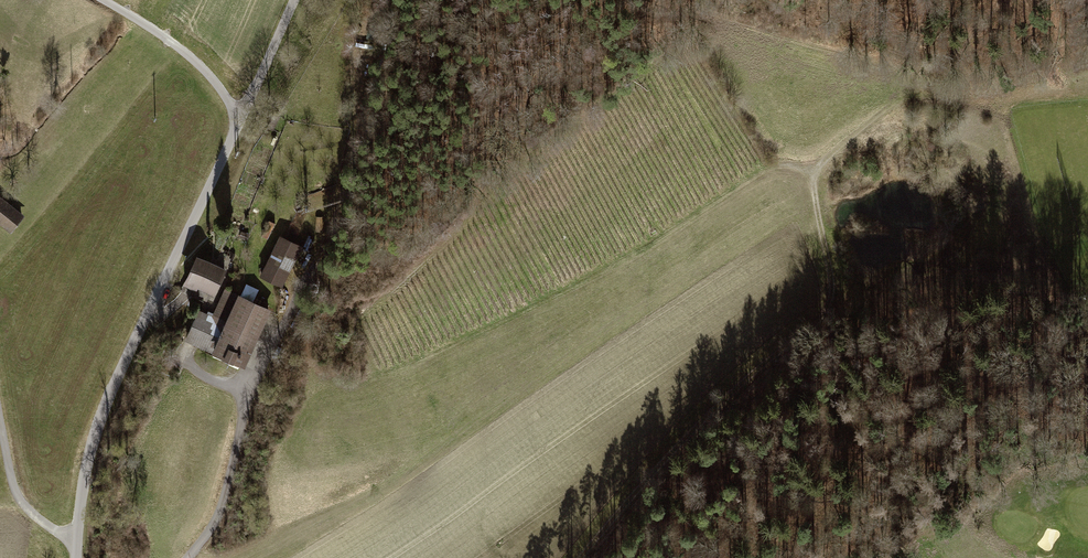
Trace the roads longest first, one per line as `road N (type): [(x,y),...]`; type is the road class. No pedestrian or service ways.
road 1 (track): [(579,557),(747,381),(825,316),(833,275),(815,187),(821,169),(898,99)]
road 2 (residential): [(293,0),(96,432),(77,541)]
road 3 (track): [(898,99),(901,73),(881,62),(763,38),(664,0)]
road 4 (track): [(898,99),(1087,97)]
road 5 (track): [(241,117),(190,60),(102,0)]
road 6 (residential): [(0,431),(12,496),(77,541)]

